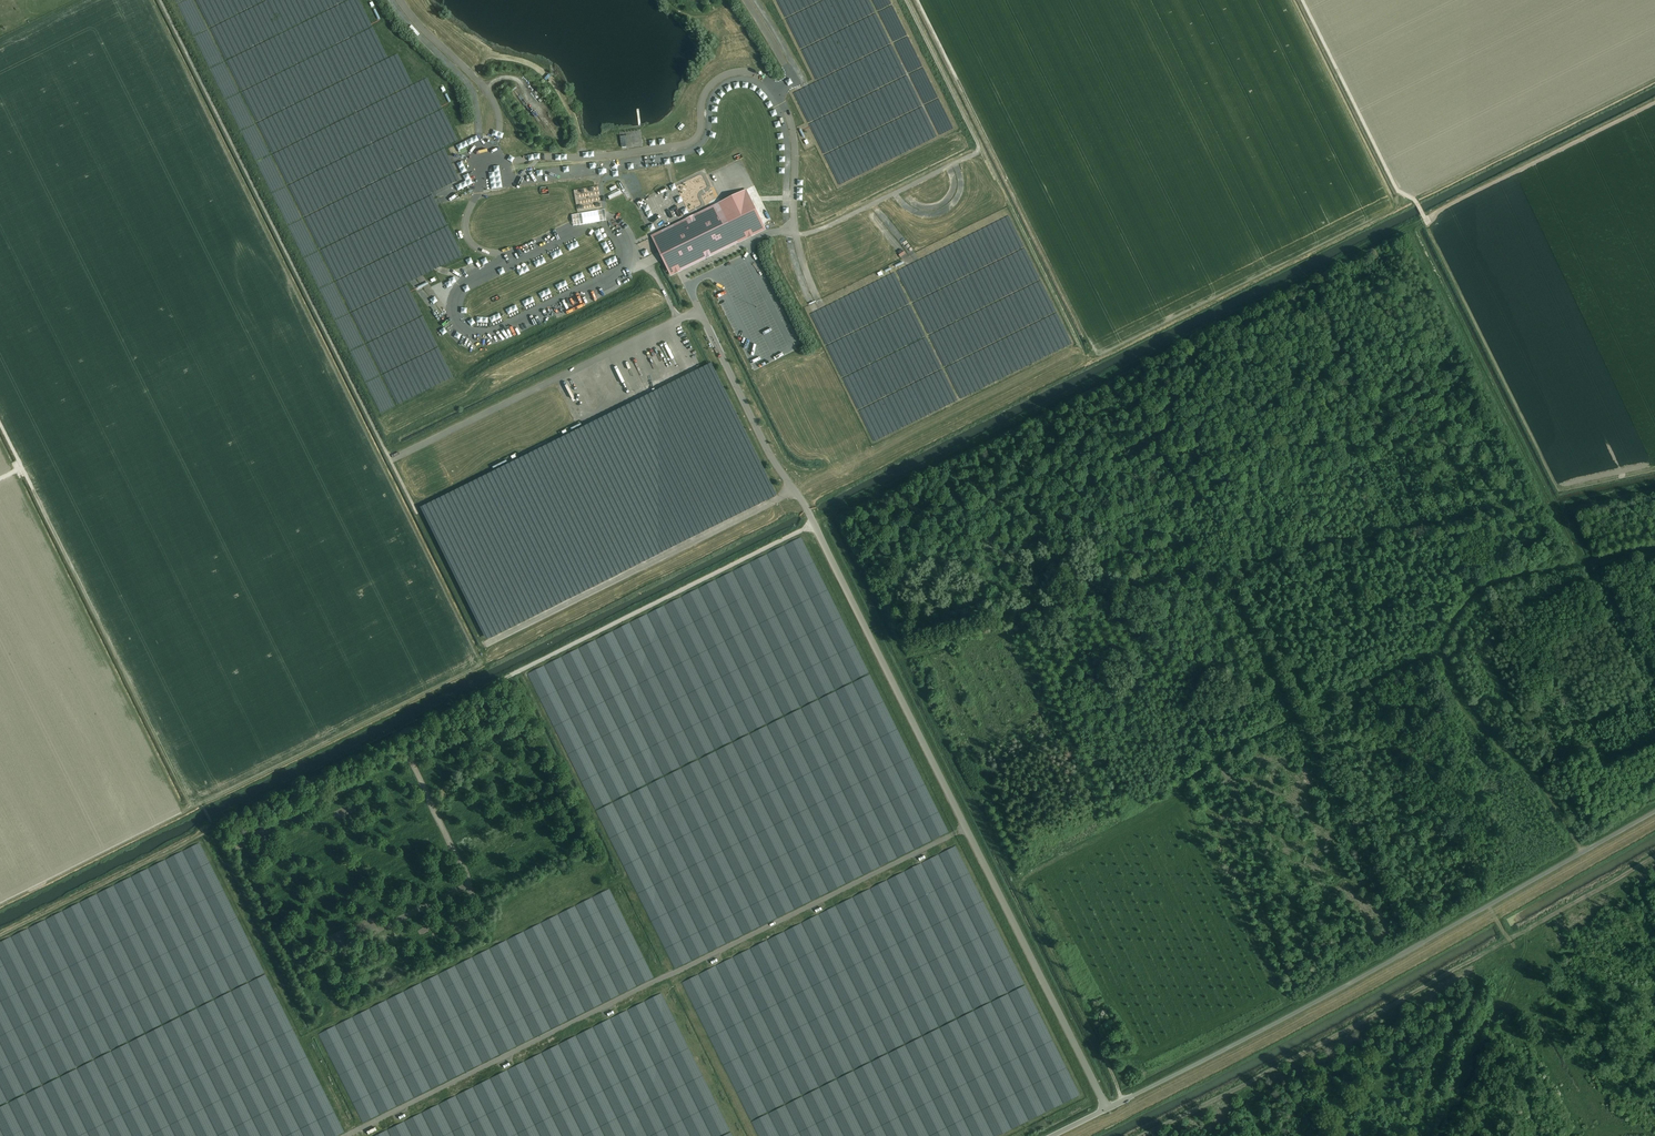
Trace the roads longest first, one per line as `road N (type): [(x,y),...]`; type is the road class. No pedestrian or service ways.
road 1 (unclassified): [(1108,1108),(689,286),(747,257)]
road 2 (unclassified): [(1108,1108),(1654,811)]
road 3 (track): [(203,807),(192,808),(0,424)]

